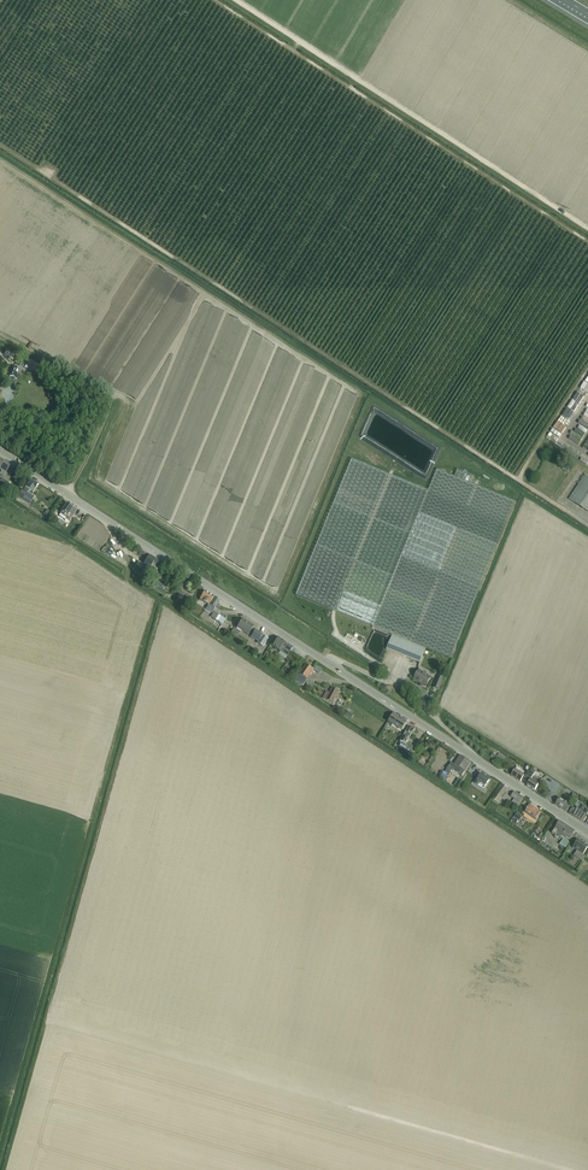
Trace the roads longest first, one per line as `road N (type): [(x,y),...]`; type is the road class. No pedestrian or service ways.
road 1 (tertiary): [(587,833),(0,451)]
road 2 (track): [(571,1169),(351,1107)]

